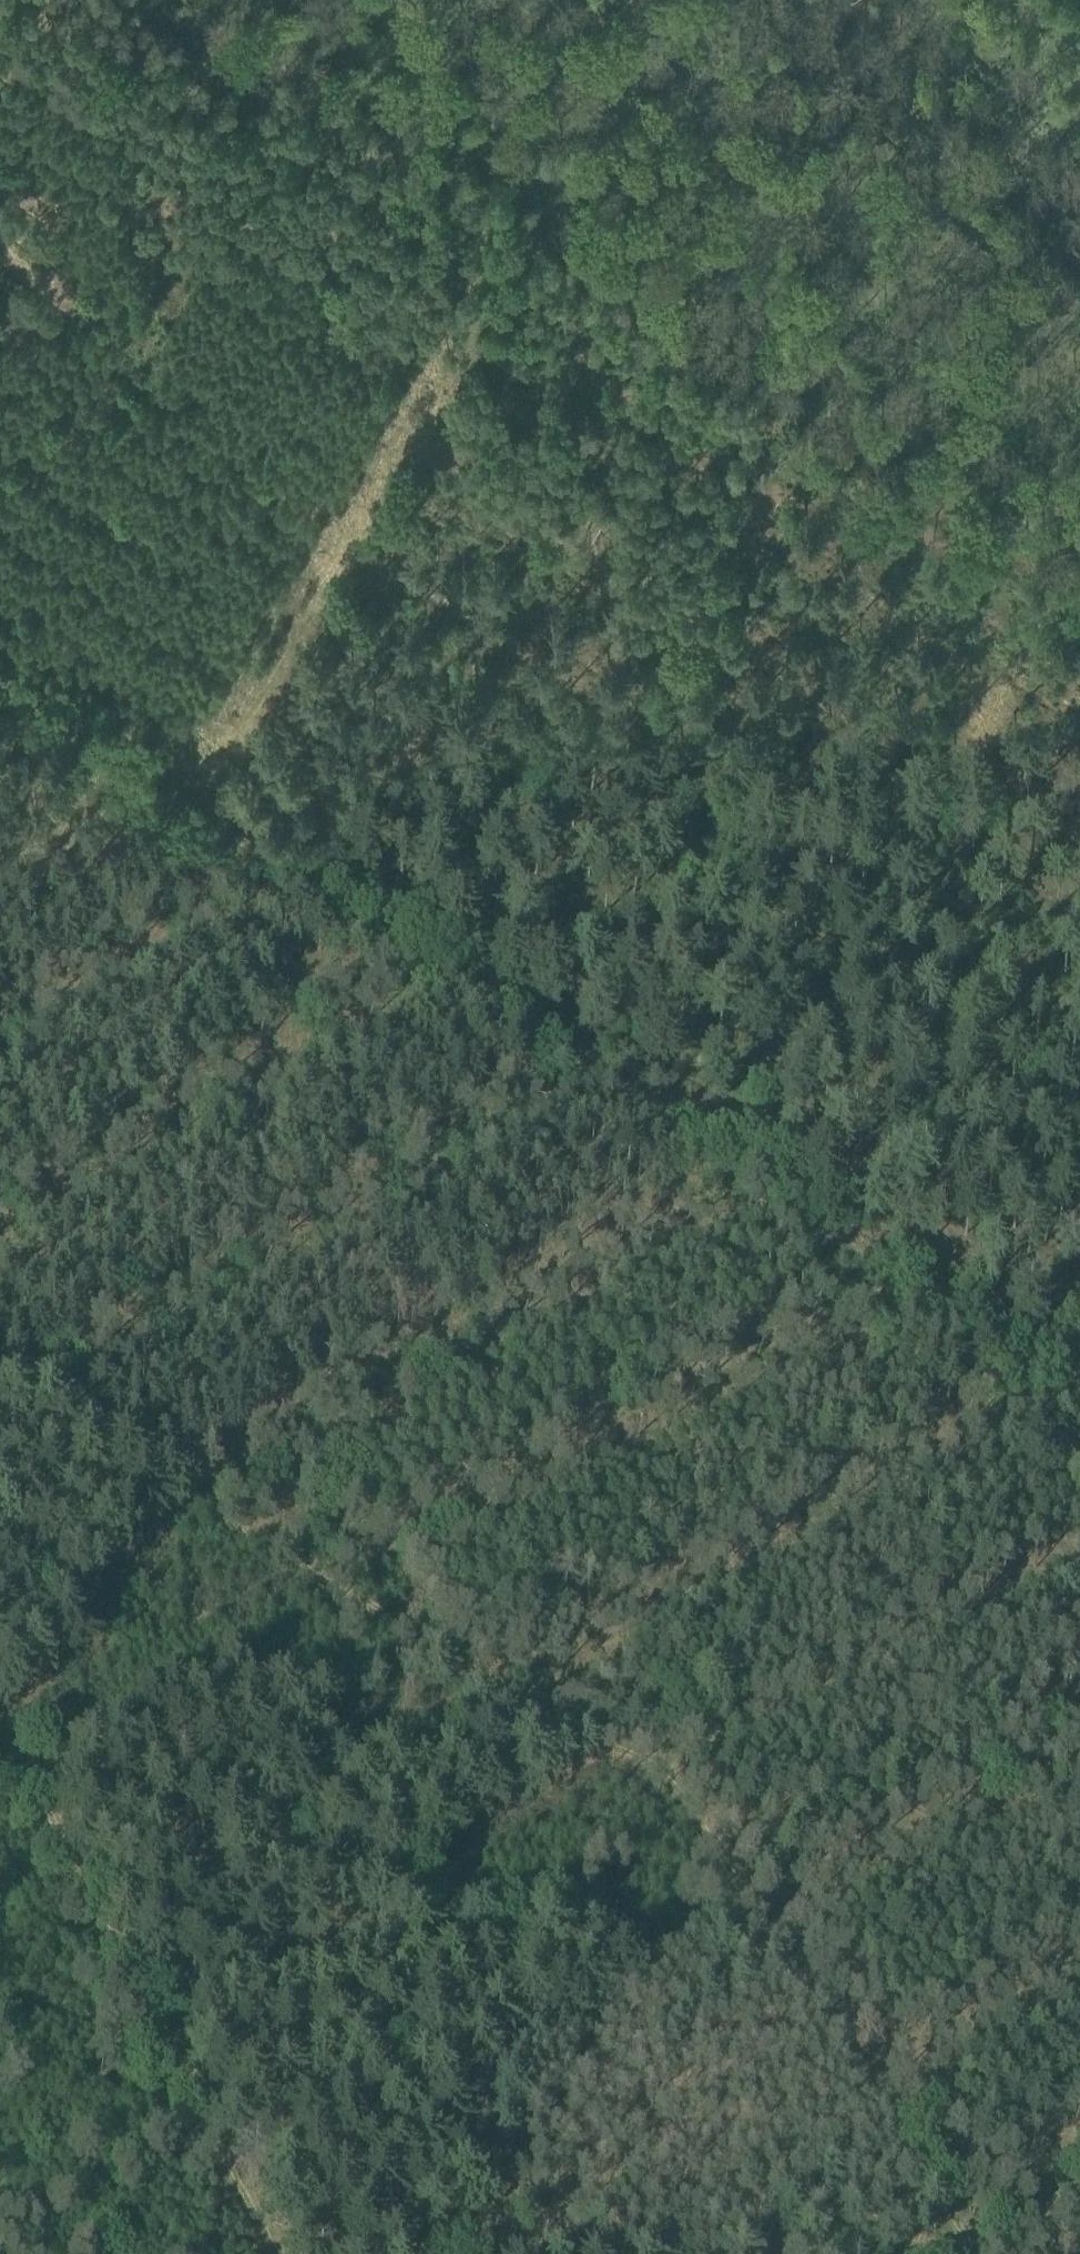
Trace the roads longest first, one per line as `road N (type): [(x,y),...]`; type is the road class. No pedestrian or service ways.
road 1 (track): [(0,661),(1079,1391)]
road 2 (track): [(645,1740),(589,1729),(426,1649),(0,1368)]
road 3 (track): [(0,1710),(283,2253)]

